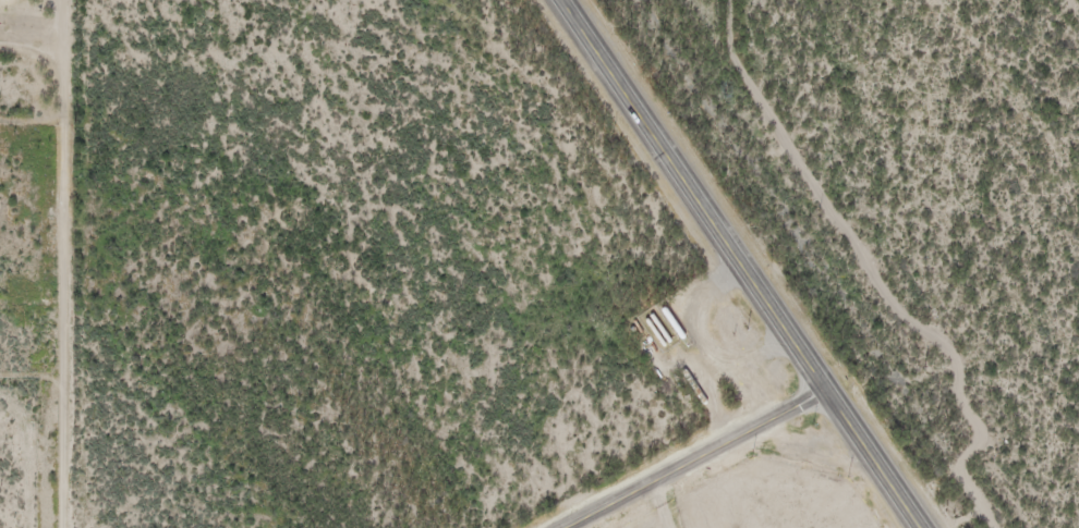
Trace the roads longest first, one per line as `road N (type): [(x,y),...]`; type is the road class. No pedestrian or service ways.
road 1 (trunk): [(918,527),(780,308),(566,0)]
road 2 (tertiary): [(832,388),(566,527)]

